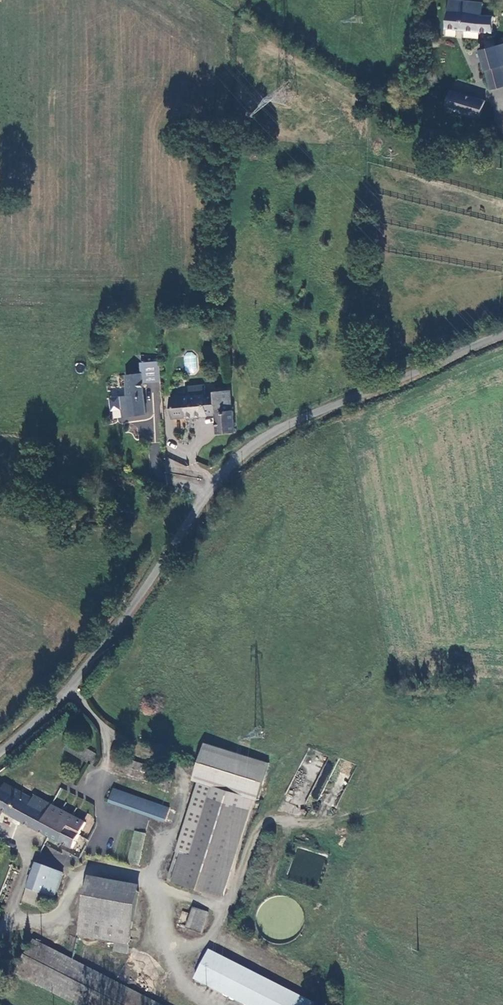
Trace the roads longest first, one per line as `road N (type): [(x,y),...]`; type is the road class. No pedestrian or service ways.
road 1 (unclassified): [(502,334),(277,428),(241,458),(75,683),(0,752)]

